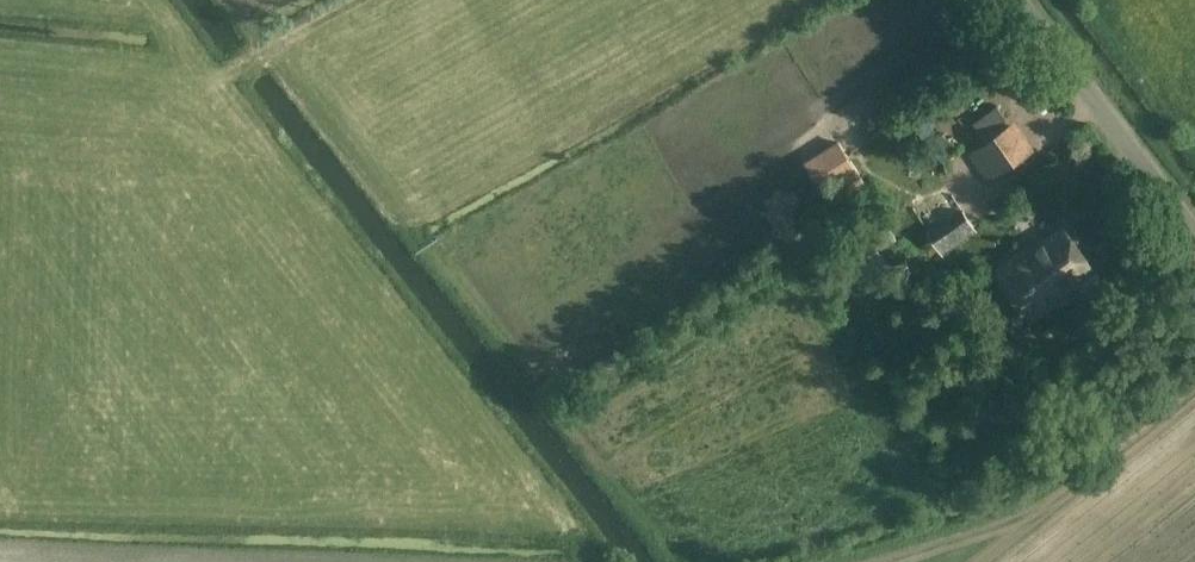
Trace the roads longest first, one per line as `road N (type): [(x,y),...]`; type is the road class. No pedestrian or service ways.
road 1 (unclassified): [(1194,236),(1017,0)]

